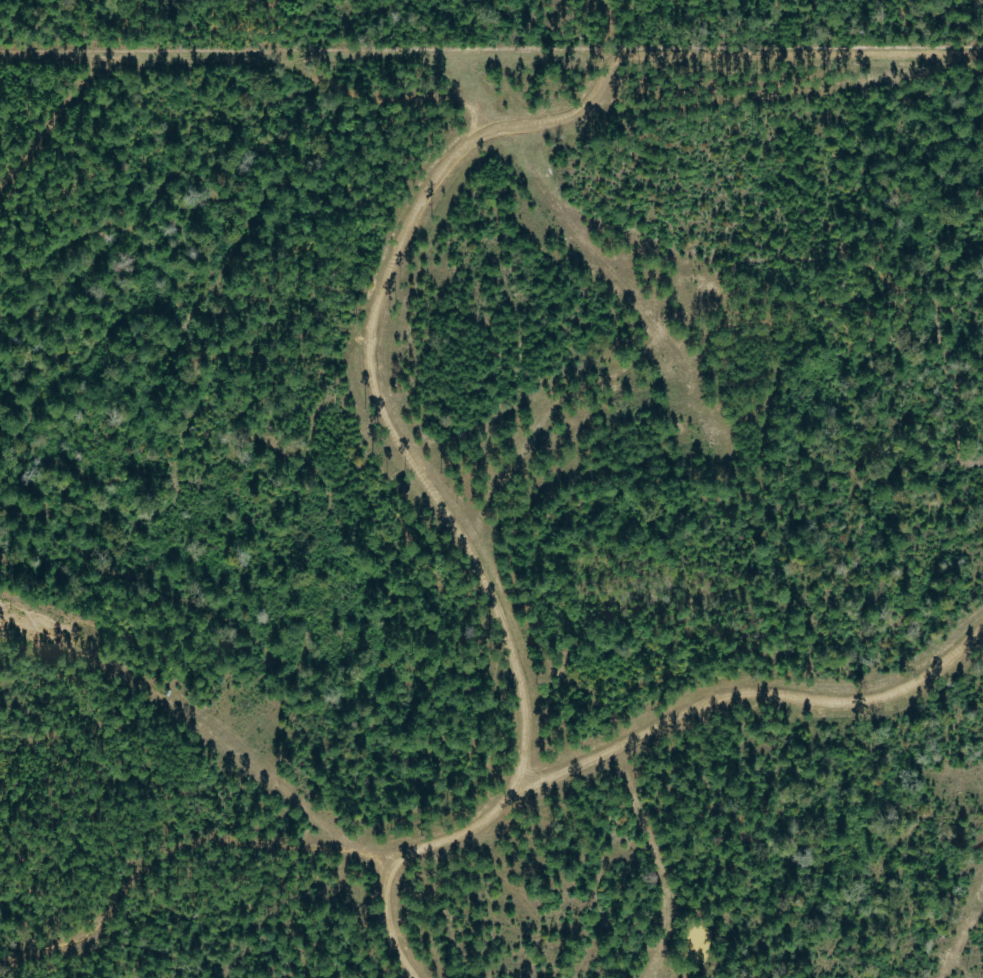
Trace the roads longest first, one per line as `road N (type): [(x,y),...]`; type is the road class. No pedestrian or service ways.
road 1 (track): [(599,0),(605,65),(579,123),(492,132),(439,164),(370,320),(380,412),(464,542),(514,656),(528,739),(496,817),(386,869),(383,925),(414,977)]
road 2 (track): [(0,63),(279,66),(359,98),(454,100),(492,132),(659,338),(537,424),(464,542)]
road 3 (track): [(982,629),(892,696),(745,687),(539,784),(511,781)]
road 4 (track): [(386,869),(342,849),(153,686),(0,616)]
road 5 (track): [(579,123),(982,60)]
road 6 (track): [(342,849),(261,853),(195,842),(118,885),(78,943),(0,970)]
road 7 (track): [(640,977),(670,919),(616,750)]

